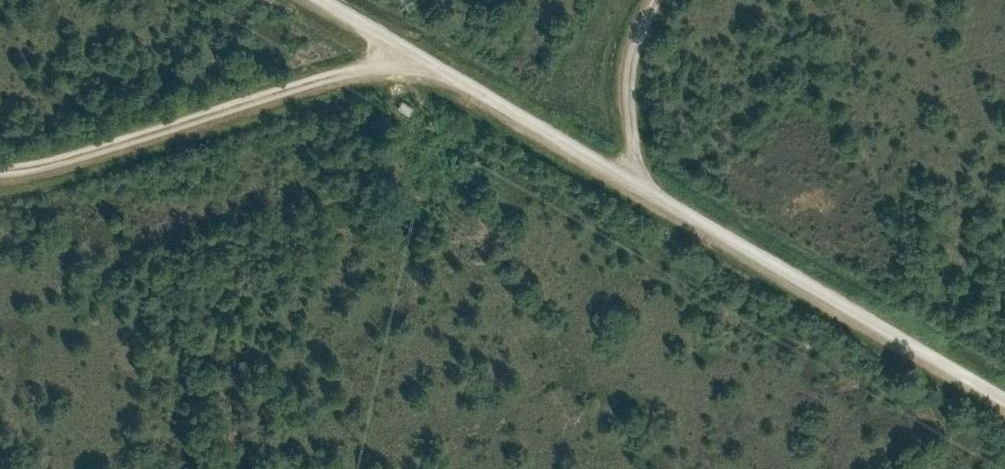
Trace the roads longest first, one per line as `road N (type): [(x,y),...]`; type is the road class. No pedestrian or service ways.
road 1 (track): [(335,0),(1004,391)]
road 2 (track): [(0,162),(48,161),(345,68),(430,56)]
road 3 (track): [(657,189),(637,146),(632,89),(638,43),(658,0)]

